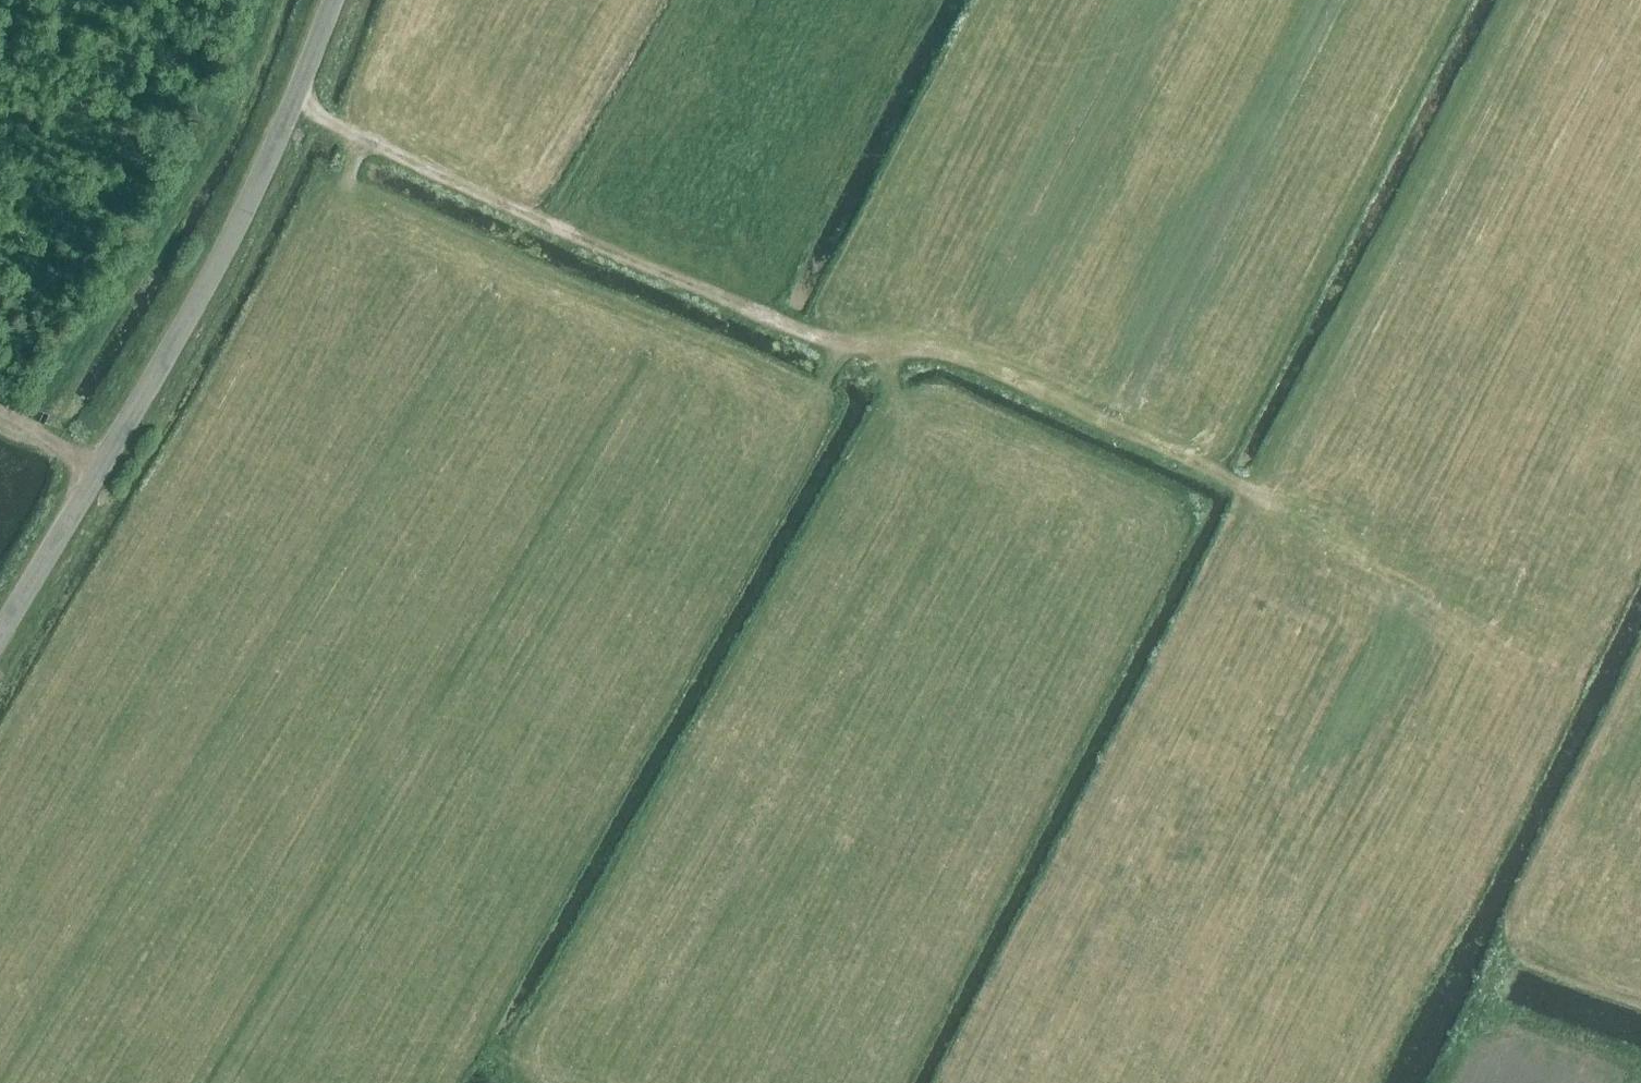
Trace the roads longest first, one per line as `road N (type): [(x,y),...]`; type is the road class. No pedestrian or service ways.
road 1 (unclassified): [(0,634),(203,287),(328,0)]

